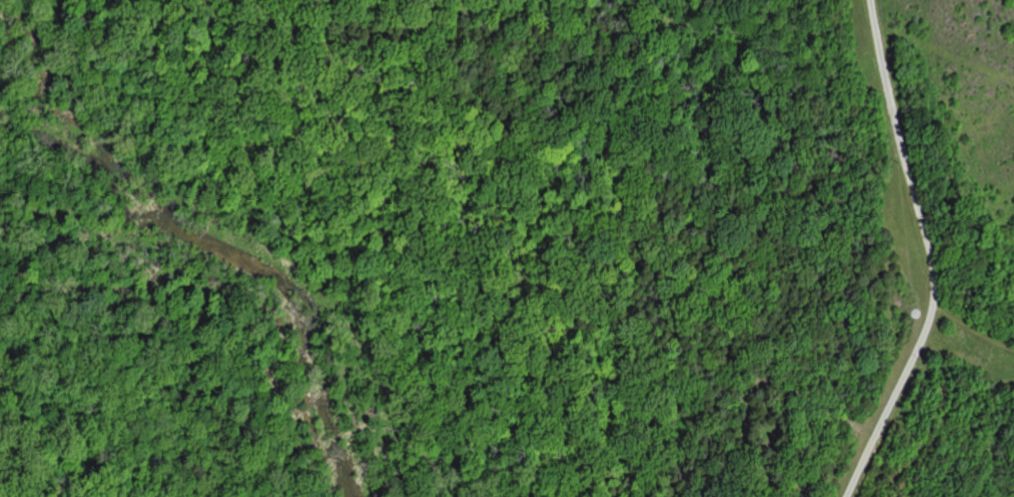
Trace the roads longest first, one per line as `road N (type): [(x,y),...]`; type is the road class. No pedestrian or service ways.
road 1 (residential): [(873,0),(934,268),(935,305),(852,496)]

